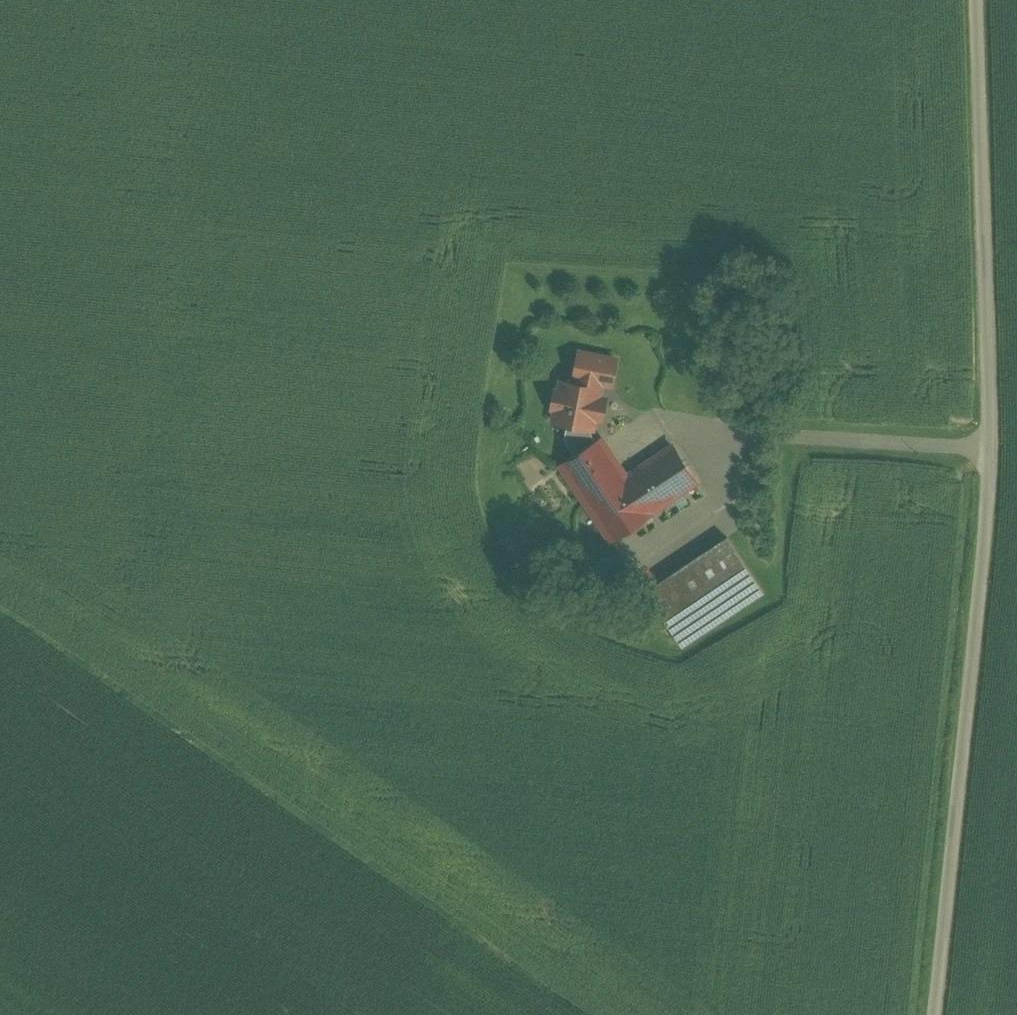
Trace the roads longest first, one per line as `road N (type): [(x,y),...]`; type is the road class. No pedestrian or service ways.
road 1 (unclassified): [(941,1014),(997,363),(985,0)]

